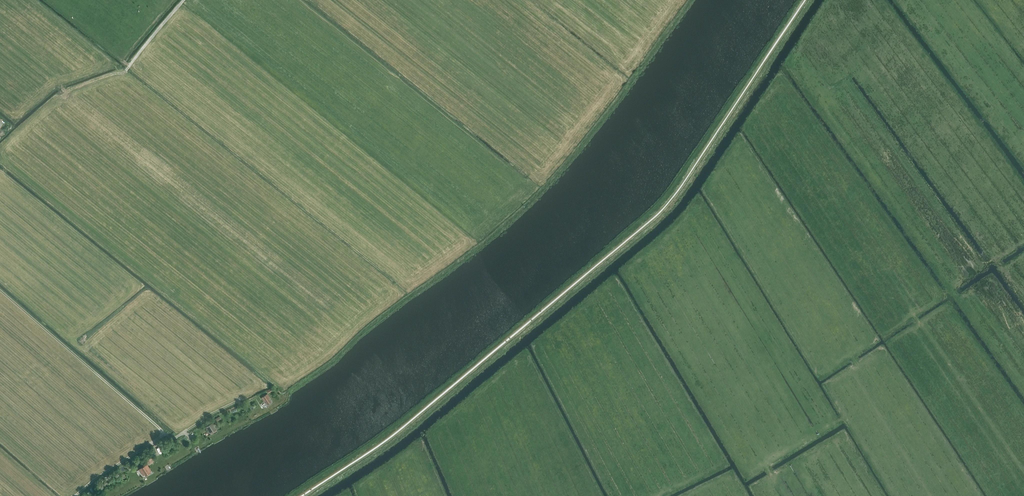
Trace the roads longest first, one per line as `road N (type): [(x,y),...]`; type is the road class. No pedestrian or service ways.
road 1 (track): [(0,290),(170,437),(240,400)]

